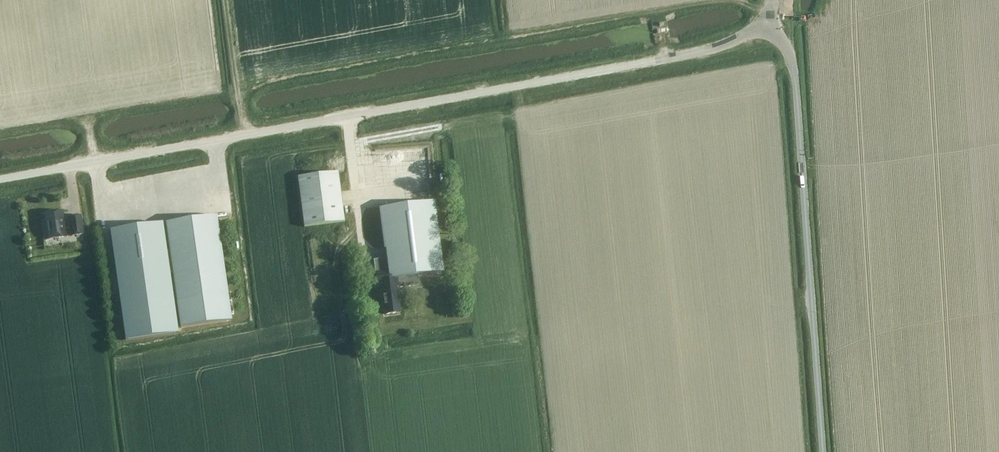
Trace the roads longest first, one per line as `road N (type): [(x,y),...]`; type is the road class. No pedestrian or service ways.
road 1 (unclassified): [(0,179),(694,53),(764,22)]
road 2 (unclassified): [(823,451),(795,78),(764,22)]

